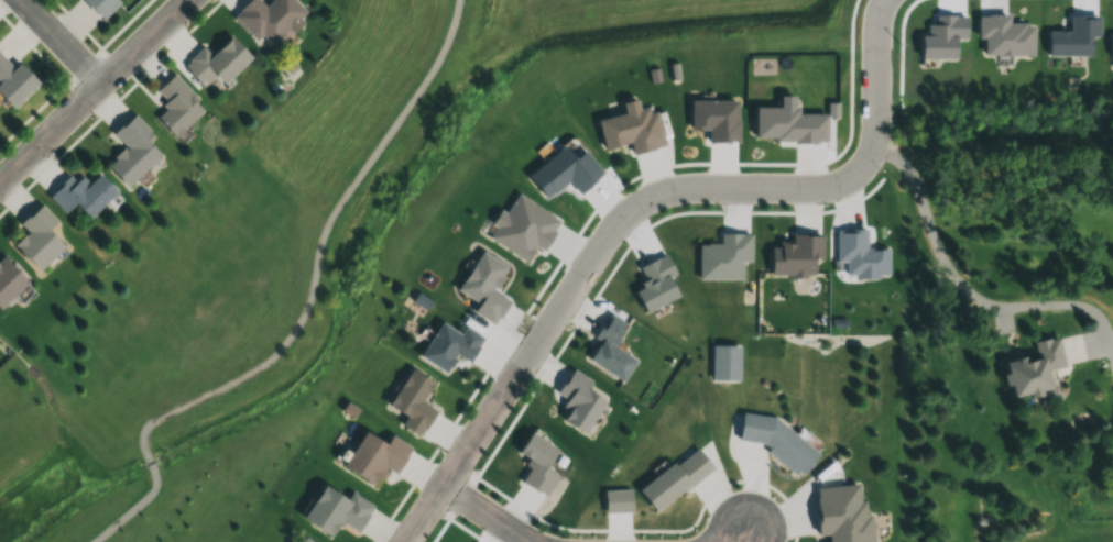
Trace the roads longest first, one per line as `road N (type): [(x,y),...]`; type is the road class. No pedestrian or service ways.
road 1 (residential): [(906,0),(890,27),(886,124),(871,161),(820,179),(695,178),(639,193),(611,222),(516,372)]
road 2 (residential): [(0,180),(185,0)]
road 3 (residential): [(516,372),(405,541)]

